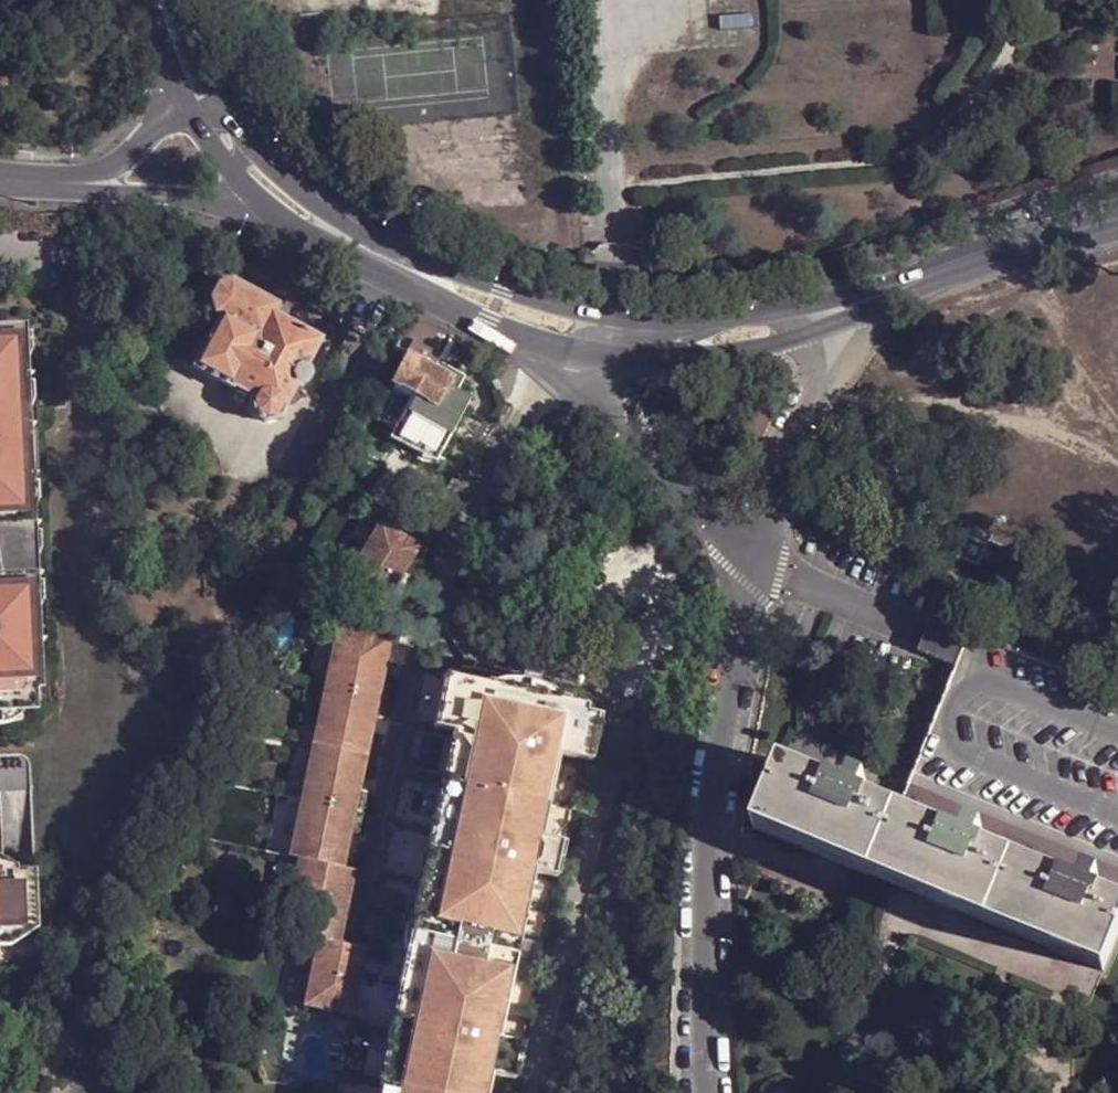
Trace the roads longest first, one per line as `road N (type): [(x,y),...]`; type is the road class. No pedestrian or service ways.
road 1 (residential): [(751,558),(704,924),(714,1092)]
road 2 (tertiary): [(653,322),(578,313),(388,239),(333,209),(241,129)]
road 3 (tertiary): [(249,197),(405,282),(527,333)]
road 4 (residential): [(9,181),(115,196),(249,197)]
road 5 (residential): [(587,398),(751,558)]
road 6 (tertiary): [(597,354),(659,361),(799,336)]
road 7 (residential): [(178,105),(112,168),(9,181)]
road 8 (residential): [(791,445),(904,291)]
road 9 (tertiary): [(945,270),(1117,219)]
road 10 (tertiary): [(945,270),(785,314)]
road 11 (tertiary): [(785,314),(653,322)]
road 12 (tertiary): [(231,112),(176,0)]

